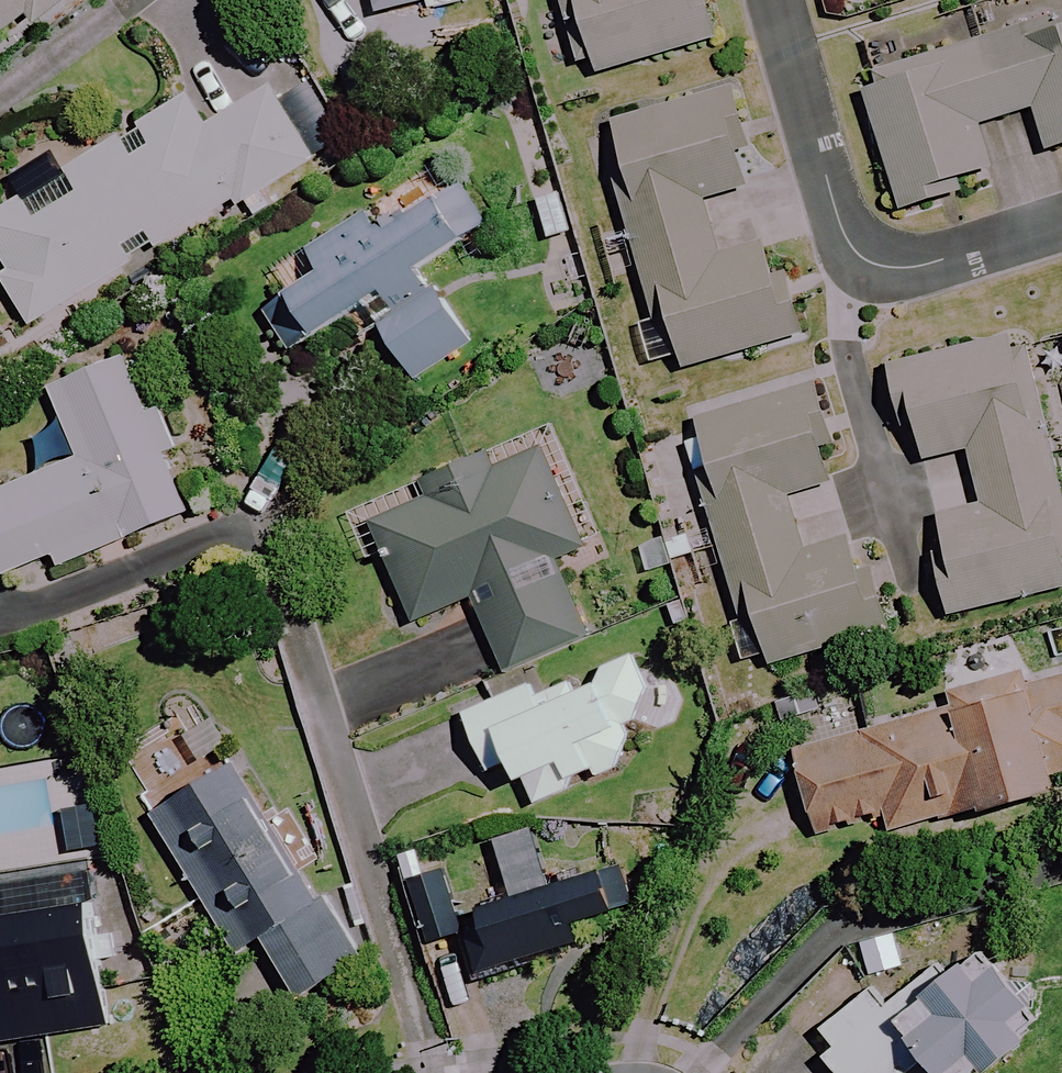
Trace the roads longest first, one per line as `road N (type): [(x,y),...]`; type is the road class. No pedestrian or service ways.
road 1 (residential): [(1061,221),(920,266),(868,265),(840,230),(774,0)]

